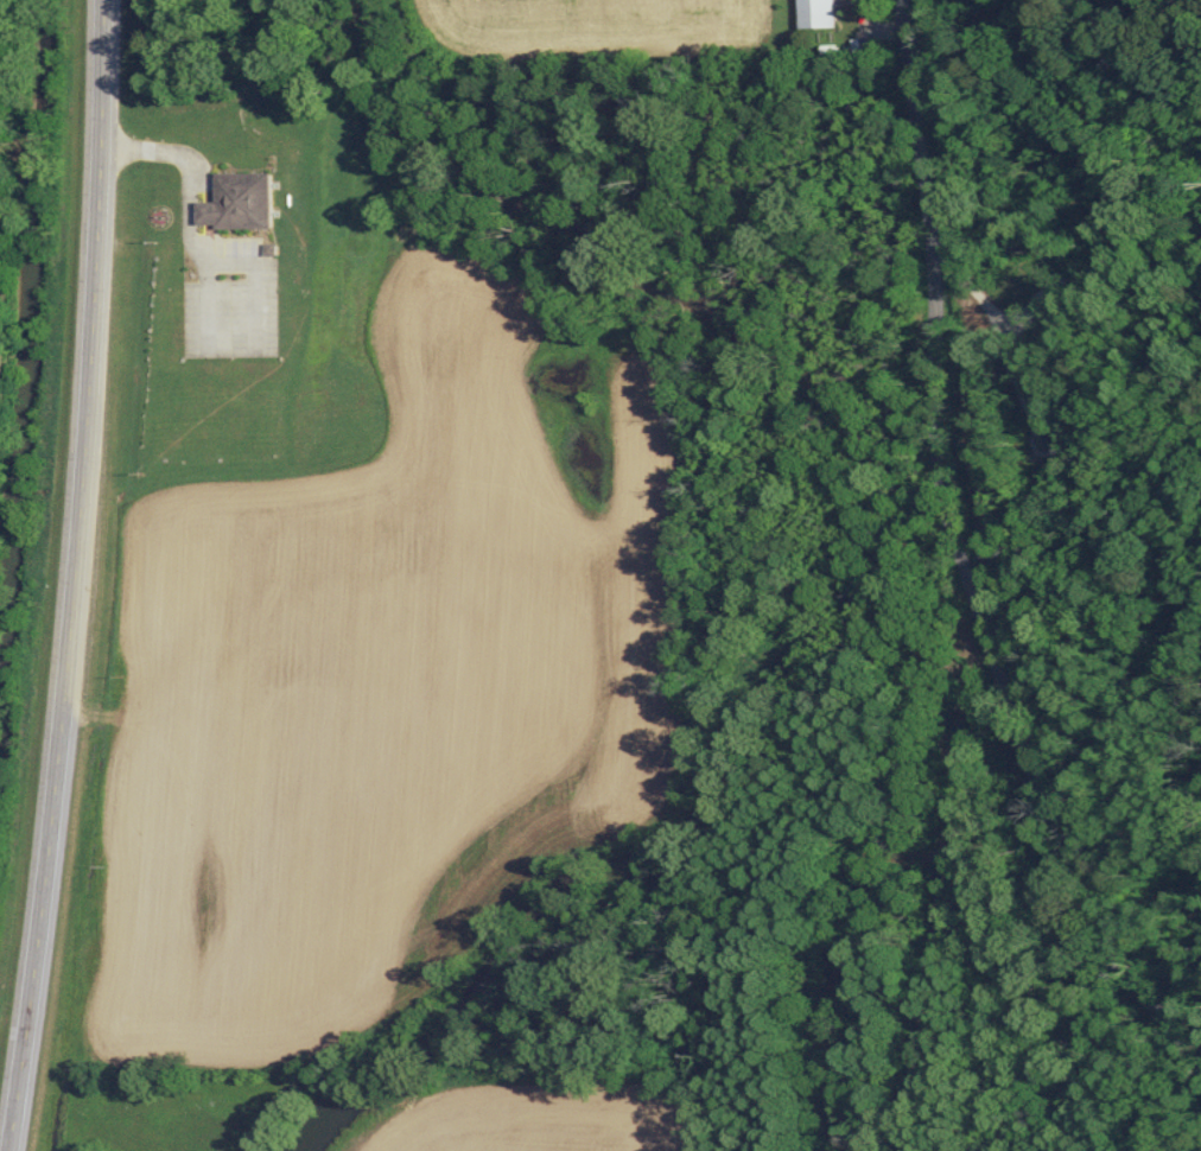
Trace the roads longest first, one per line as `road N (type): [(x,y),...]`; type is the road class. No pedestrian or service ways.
road 1 (primary): [(9,1150),(80,529),(103,0)]
road 2 (residential): [(1200,1070),(1084,899),(952,524),(936,444),(933,241),(908,32)]

